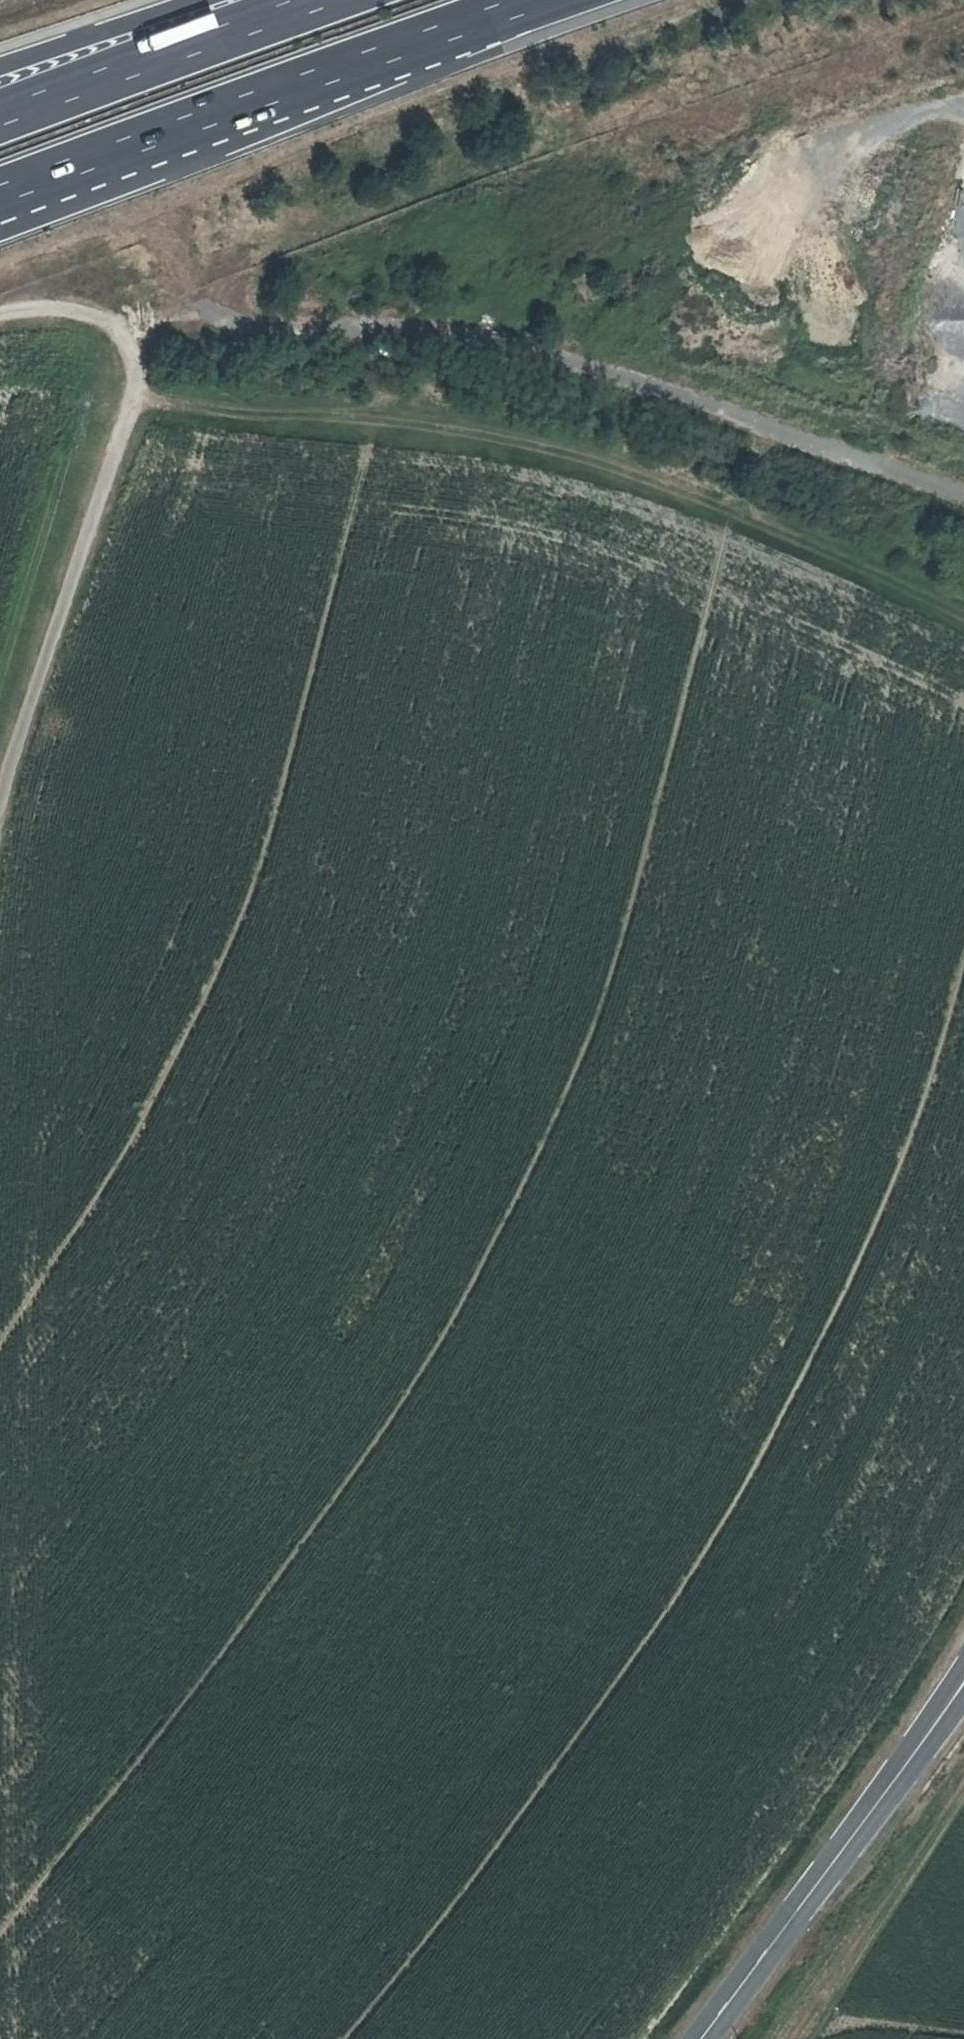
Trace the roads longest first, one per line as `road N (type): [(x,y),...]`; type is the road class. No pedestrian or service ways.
road 1 (track): [(0,314),(26,305),(447,348),(758,427),(867,480),(963,504)]
road 2 (motorway): [(0,190),(529,0)]
road 3 (unclassified): [(135,315),(0,776)]
road 4 (tertiary): [(695,2038),(909,1749),(963,1656)]
road 5 (motorway): [(317,0),(0,115)]
road 6 (motorway): [(186,0),(0,62)]

